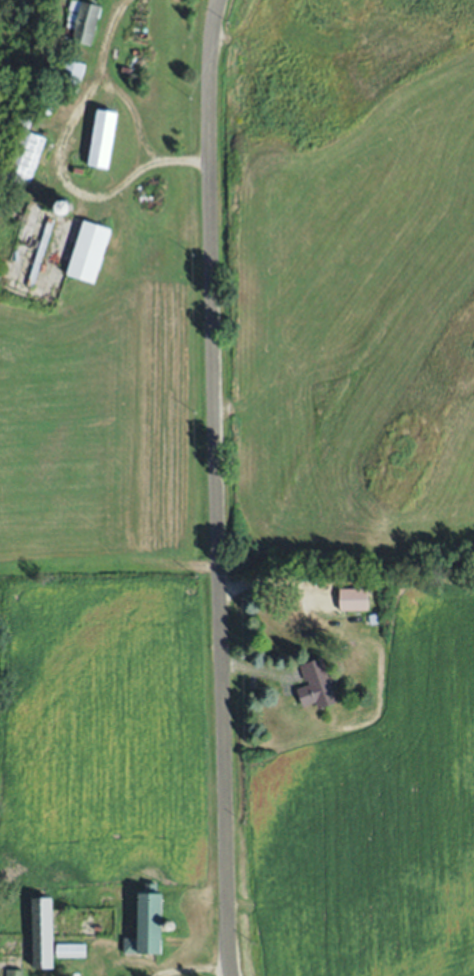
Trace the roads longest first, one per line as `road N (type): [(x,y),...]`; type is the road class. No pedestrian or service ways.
road 1 (residential): [(231,975),(211,240),(214,34),(222,0)]

